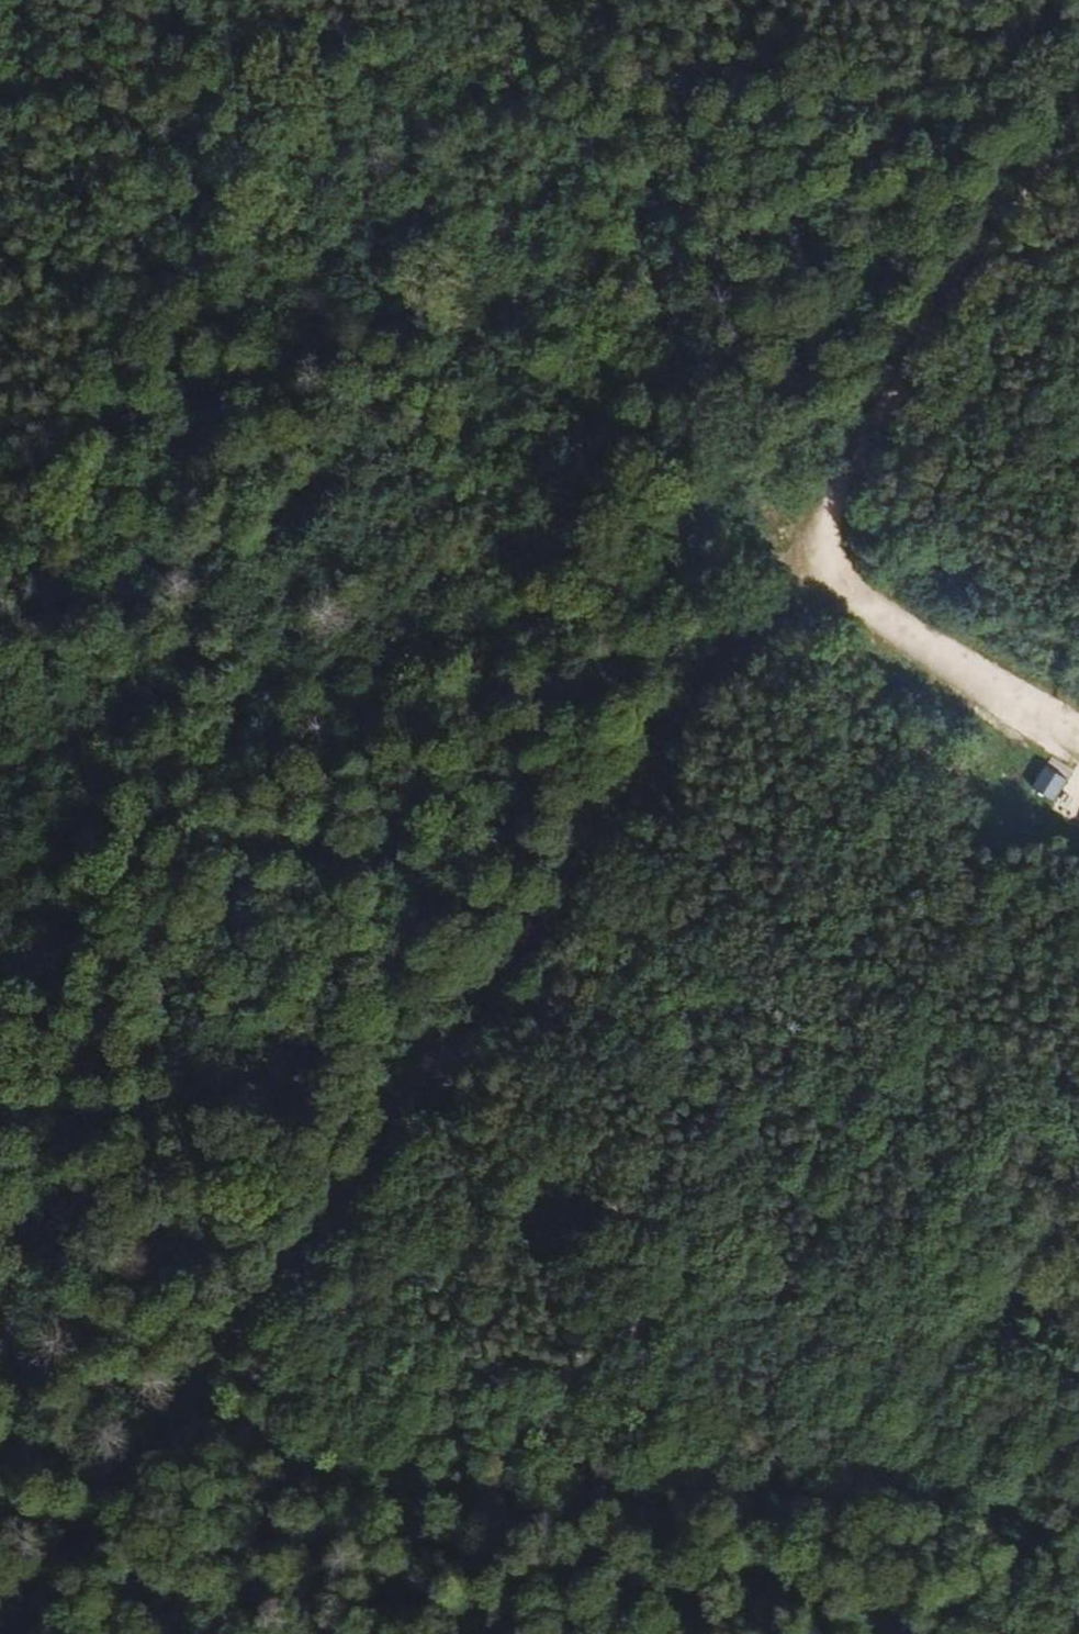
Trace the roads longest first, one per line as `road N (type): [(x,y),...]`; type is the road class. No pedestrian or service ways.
road 1 (track): [(1078,198),(804,553),(7,1633)]
road 2 (track): [(804,553),(909,638),(1078,729)]

